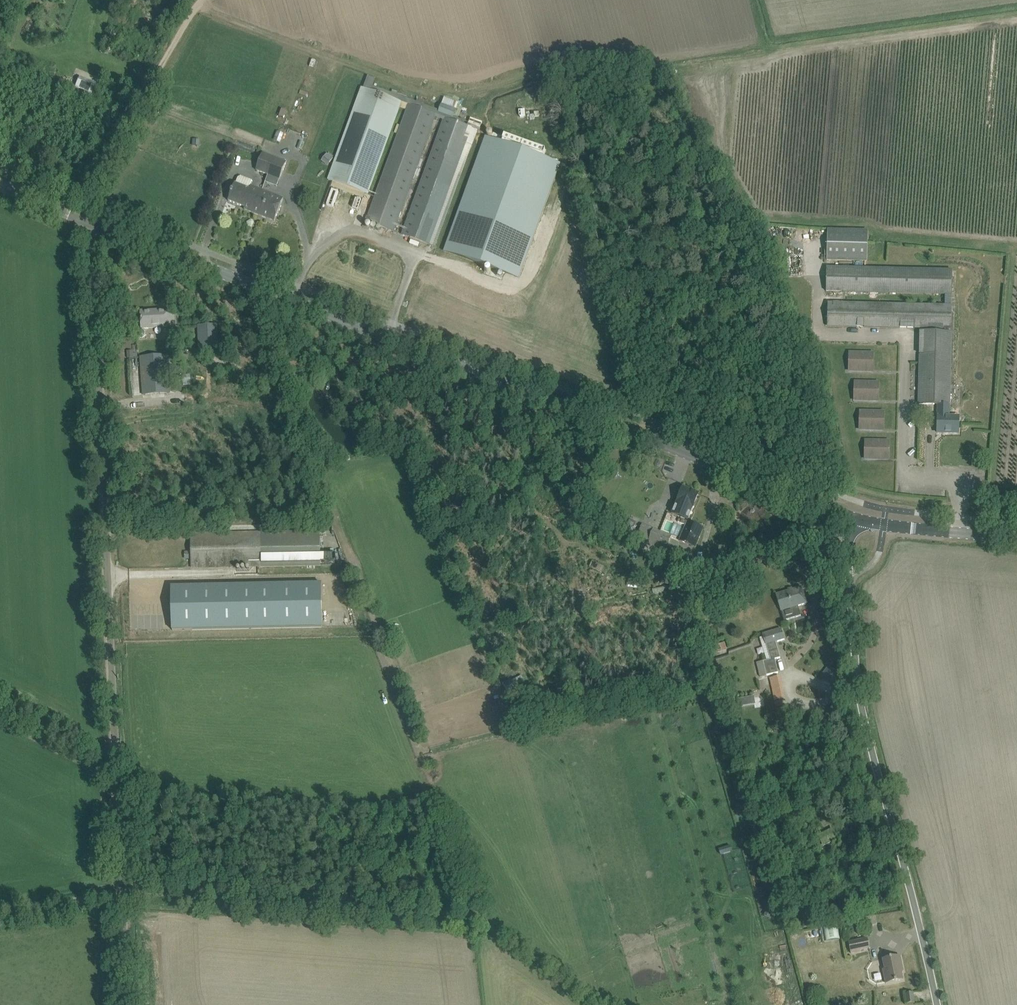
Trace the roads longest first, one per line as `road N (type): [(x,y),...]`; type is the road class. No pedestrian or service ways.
road 1 (unclassified): [(126,1004),(85,218)]
road 2 (tertiary): [(643,434),(85,218)]
road 3 (track): [(433,776),(243,279)]
road 4 (unclassified): [(938,1004),(855,674),(852,516)]
road 5 (track): [(201,0),(88,188),(85,218)]
road 6 (tertiary): [(643,434),(852,516)]
road 7 (track): [(0,907),(121,887)]

